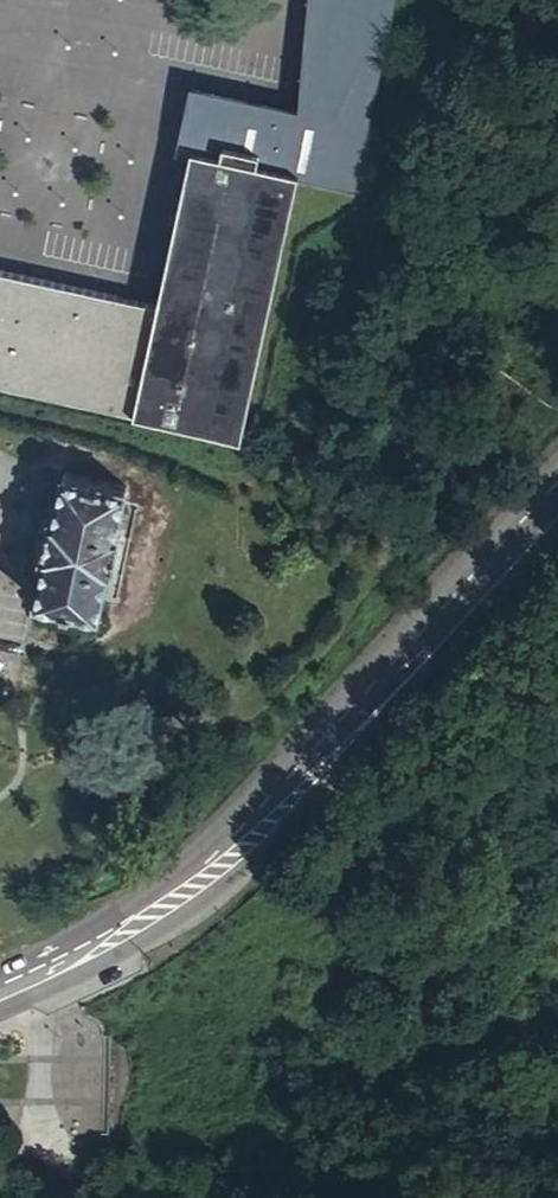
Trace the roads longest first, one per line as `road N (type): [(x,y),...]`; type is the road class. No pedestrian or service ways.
road 1 (primary): [(557,500),(300,790),(237,849),(106,942),(0,992)]

